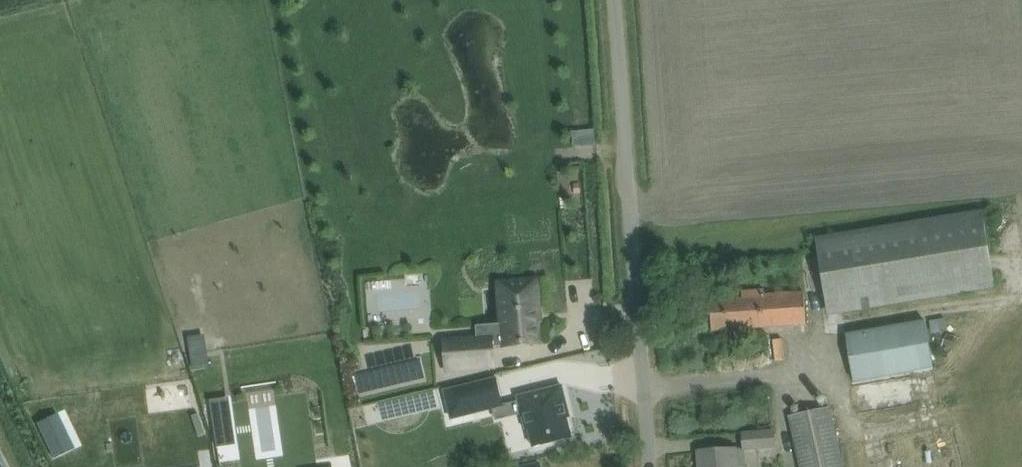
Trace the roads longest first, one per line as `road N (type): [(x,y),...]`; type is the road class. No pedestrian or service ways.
road 1 (unclassified): [(637,466),(604,0)]

